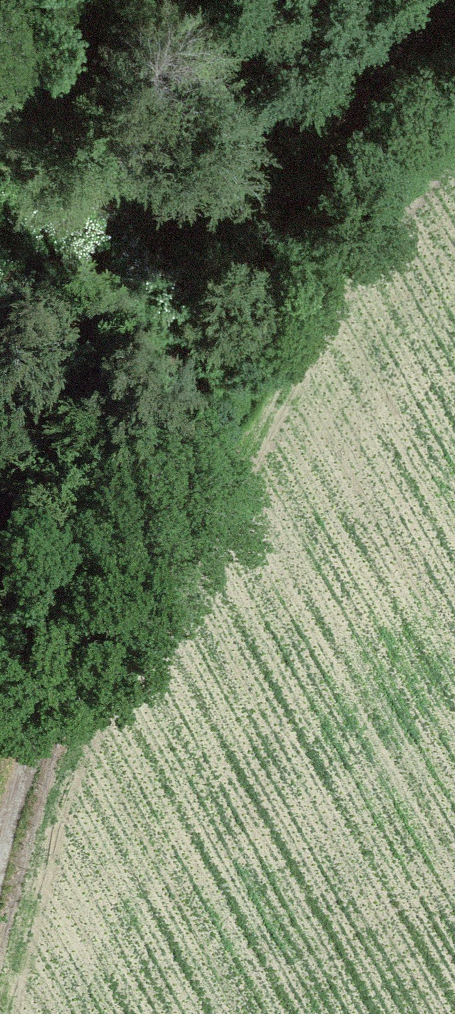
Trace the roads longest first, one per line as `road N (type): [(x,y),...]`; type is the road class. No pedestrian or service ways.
road 1 (track): [(10,823),(135,497),(265,236),(308,171),(454,16)]
road 2 (track): [(454,397),(235,772),(147,1013)]
road 3 (track): [(235,772),(396,1013)]

